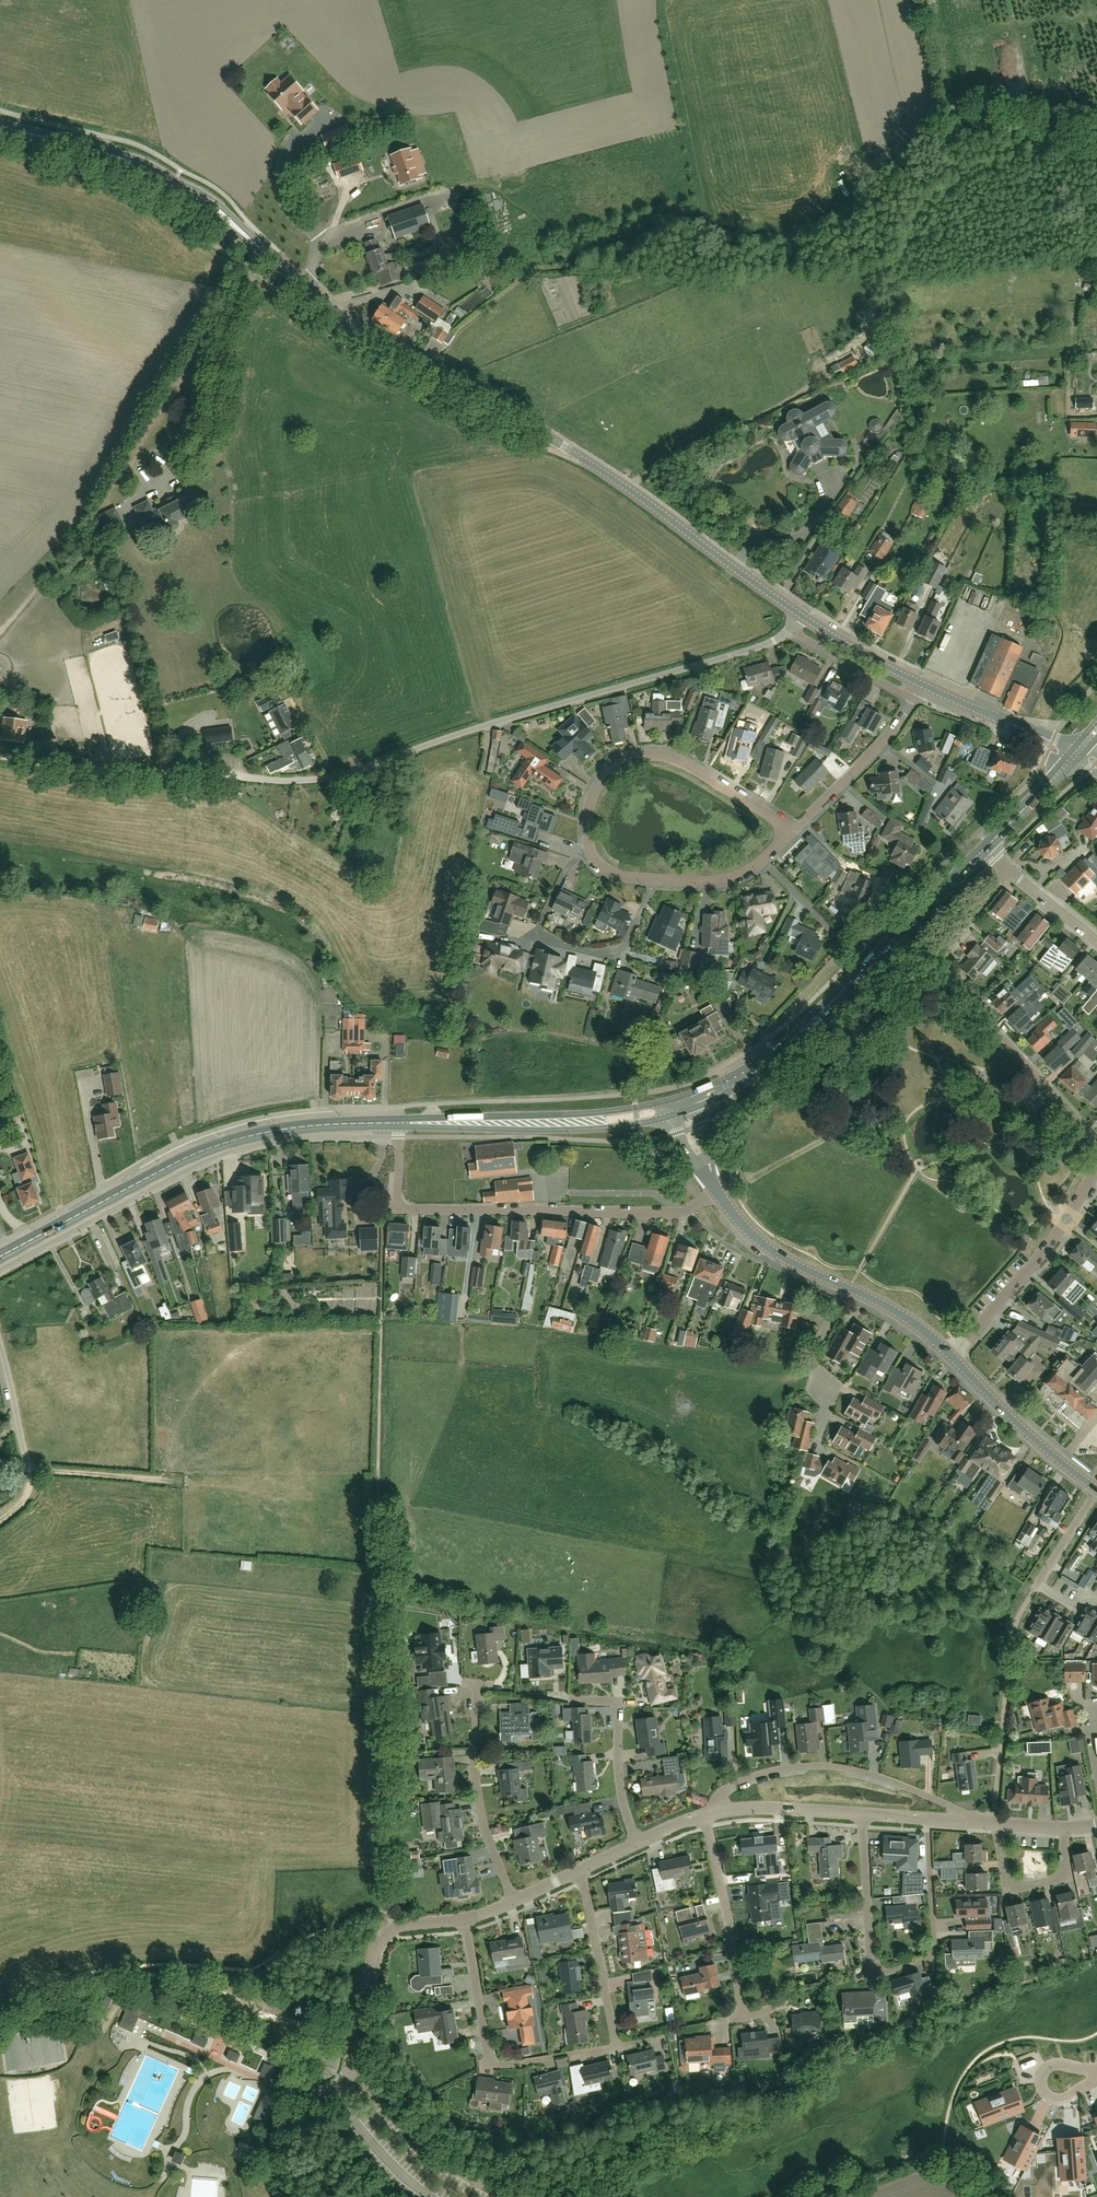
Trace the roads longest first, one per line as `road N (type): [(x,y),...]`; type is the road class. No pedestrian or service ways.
road 1 (secondary): [(799,616),(624,486),(367,340),(267,256)]
road 2 (unclassified): [(237,778),(307,782),(356,772),(789,631)]
road 3 (primary): [(0,1257),(220,1145),(296,1128),(401,1123)]
road 4 (residential): [(719,1195),(688,1211),(647,1215),(397,1210),(401,1137)]
road 5 (residential): [(1096,1143),(934,964),(1011,871)]
road 6 (residential): [(465,1919),(405,1925),(378,1945),(344,2081),(304,2094),(276,2087)]
road 7 (secondary): [(267,256),(216,211),(147,170),(0,125)]
road 8 (residential): [(968,1821),(874,1775),(818,1766),(740,1782),(704,1816)]
road 9 (residential): [(590,850),(597,788),(619,765),(648,756),(687,764),(792,833)]
road 10 (primary): [(401,1123),(569,1131),(683,1113)]
road 11 (primary): [(679,1098),(597,1113),(401,1123)]
road 12 (residential): [(590,850),(567,869),(539,928),(567,947),(622,948),(655,880)]
road 13 (unclassified): [(267,256),(231,318),(205,444),(176,474)]
road 14 (track): [(0,757),(91,772),(237,778)]
road 15 (residential): [(951,1355),(1036,1261),(1096,1169)]
road 16 (residential): [(514,1901),(481,1810),(478,1685)]
road 17 (residential): [(554,2057),(490,2063),(465,1919)]
road 18 (primary): [(683,1113),(763,1073),(848,988)]
road 19 (residential): [(742,2017),(704,1816)]
road 20 (primary): [(848,988),(740,1072),(679,1098)]
road 21 (primary): [(848,988),(990,847)]
road 22 (secondary): [(1096,1489),(951,1355)]
road 23 (residential): [(792,833),(884,741),(913,698)]
road 24 (residential): [(617,2046),(581,1869)]
road 25 (residential): [(1096,1599),(1070,1605),(1038,1585),(1096,1490)]
road 26 (secondary): [(1076,756),(920,682)]
road 27 (residential): [(845,1288),(812,1362),(834,1385),(817,1438)]
road 28 (residential): [(996,1823),(1008,1879),(1023,1887),(1060,1875),(1065,1828)]
road 29 (residential): [(704,1816),(758,1808),(863,1815)]
road 30 (secondary): [(845,1288),(776,1253),(719,1195)]
road 31 (residential): [(874,1972),(863,1815)]
road 32 (residential): [(638,1843),(620,1788),(620,1702)]
road 33 (residential): [(789,631),(913,698)]
road 34 (residential): [(933,1957),(927,1819)]
road 35 (secondary): [(920,682),(799,616)]
road 36 (track): [(161,1476),(29,1466)]
road 37 (residential): [(1096,2071),(1052,2065),(1043,2089),(1061,2100),(1094,2079)]
road 38 (secondary): [(951,1355),(904,1316),(845,1288)]
road 39 (unclassified): [(29,1466),(0,1343)]
road 40 (primary): [(990,847),(1076,756)]

